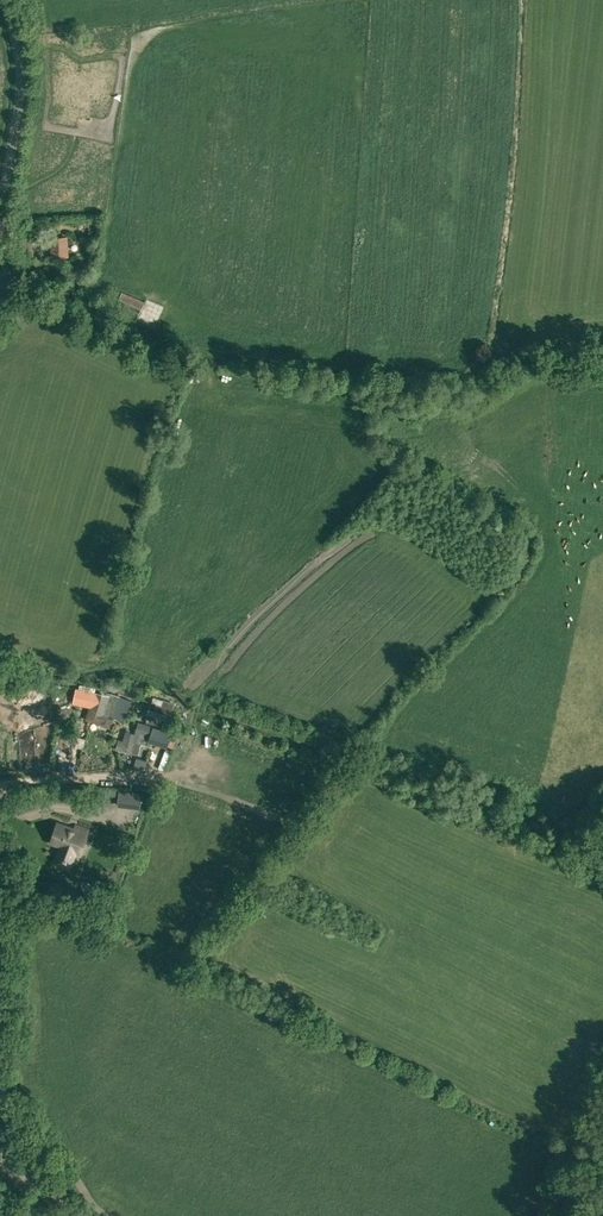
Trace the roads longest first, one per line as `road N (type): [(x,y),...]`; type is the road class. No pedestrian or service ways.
road 1 (track): [(3,296),(89,297),(235,357),(351,373)]
road 2 (unclassified): [(0,299),(22,85),(5,0)]
road 3 (unclassified): [(11,1215),(0,1057)]

